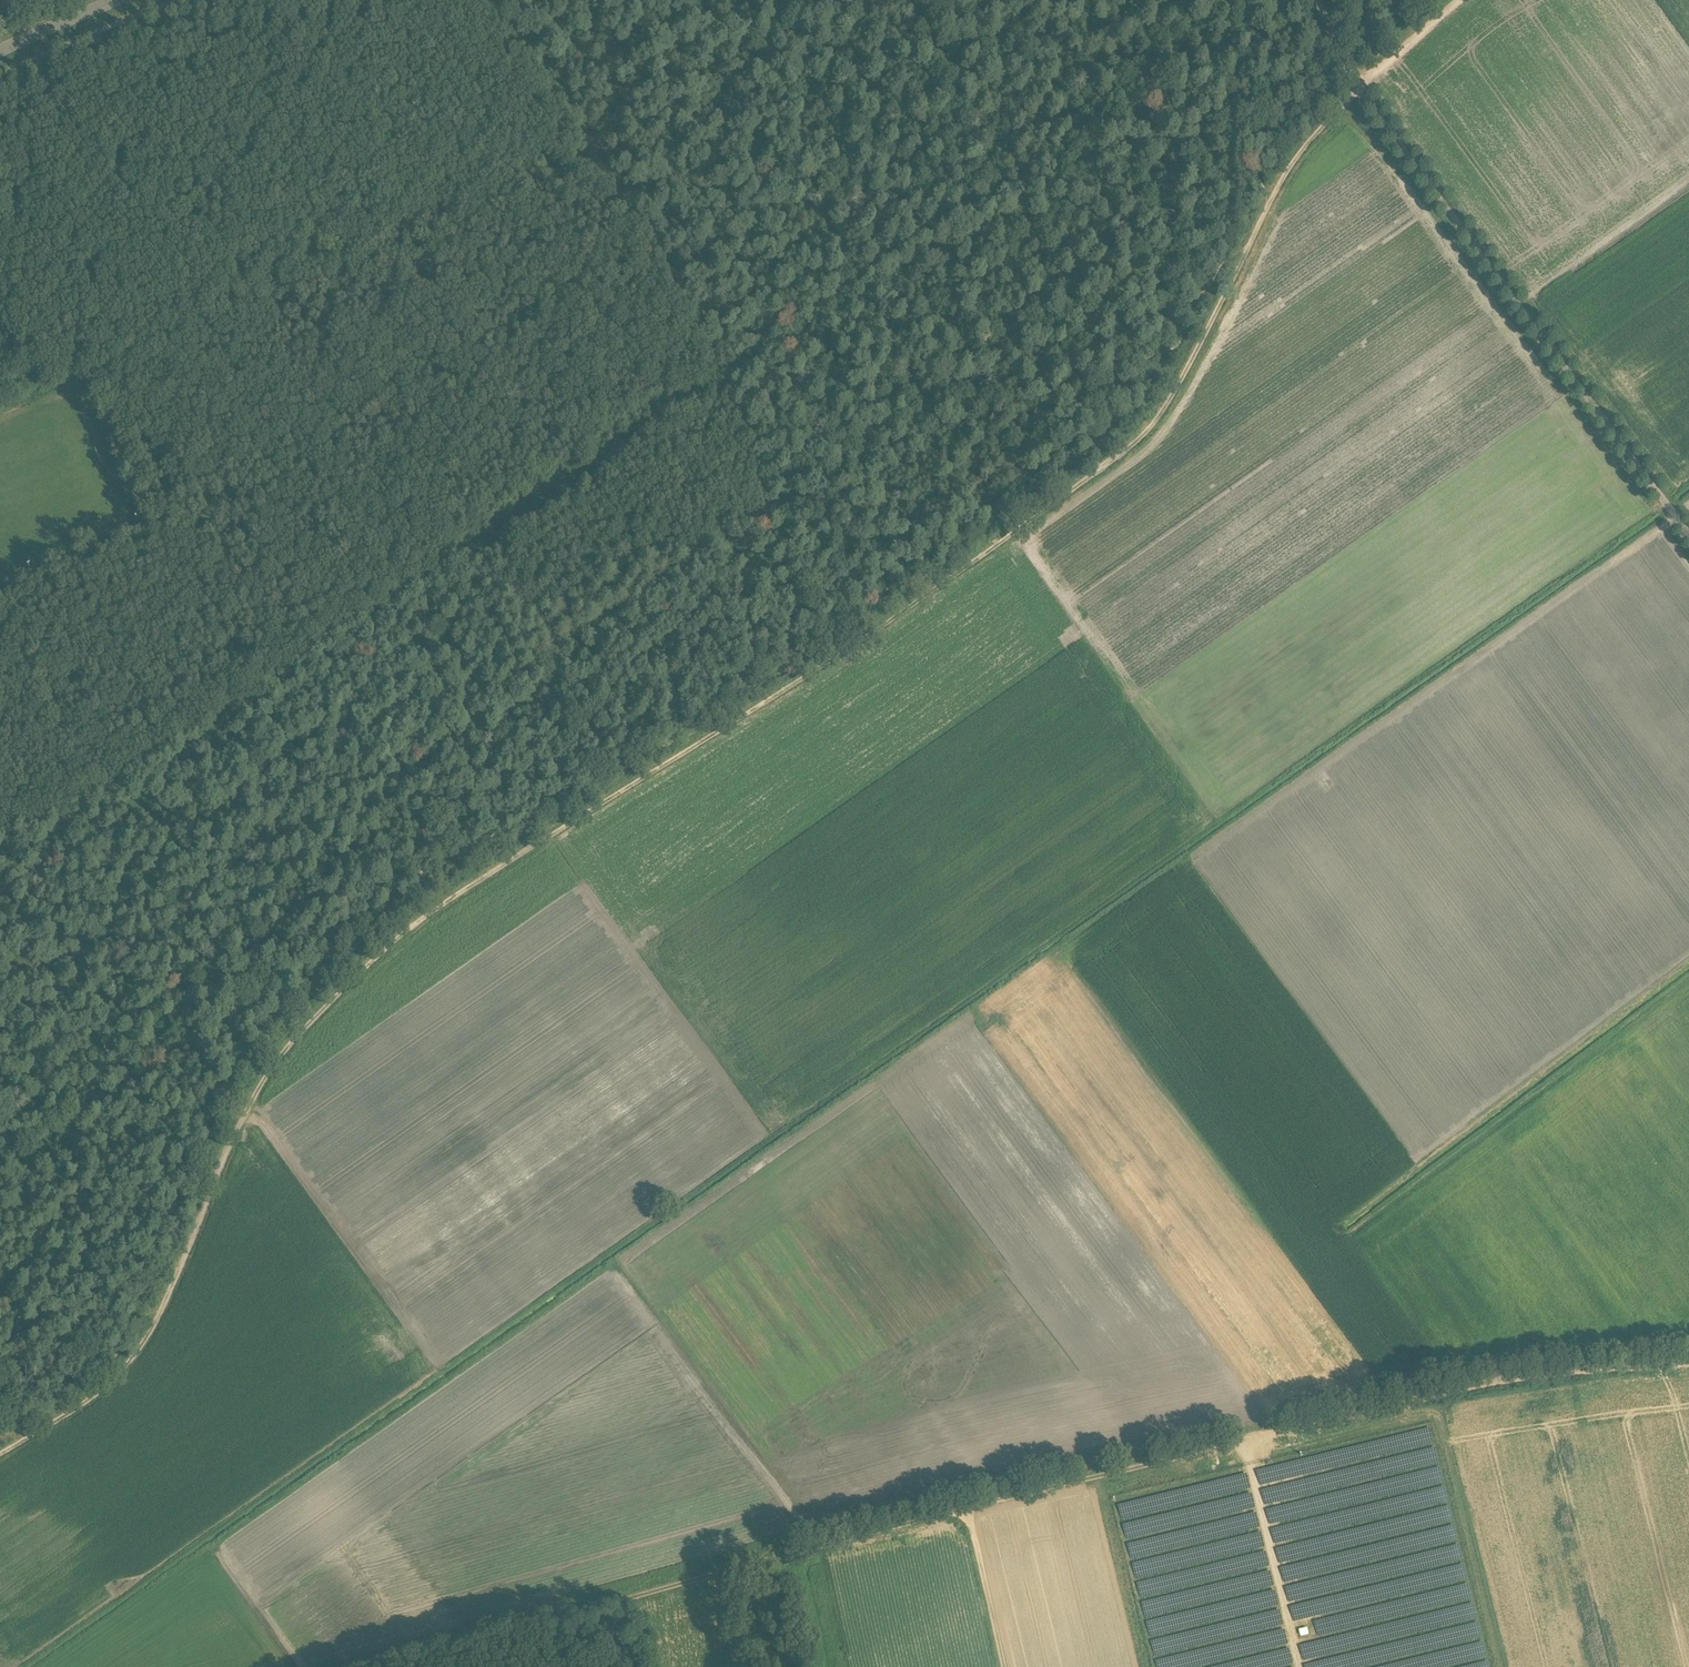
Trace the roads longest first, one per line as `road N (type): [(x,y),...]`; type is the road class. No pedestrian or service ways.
road 1 (track): [(64,814),(709,373)]
road 2 (track): [(966,1508),(1486,1384),(1688,1361)]
road 3 (track): [(301,1034),(397,941),(493,872),(848,650)]
road 4 (unclassified): [(1688,530),(1381,120),(1357,83),(1325,0)]
road 5 (track): [(381,1666),(966,1508)]
road 6 (track): [(848,650),(1138,443),(1197,353),(1258,231)]
road 7 (track): [(16,1444),(110,1385),(136,1353),(251,1102),(301,1034)]
road 8 (track): [(966,1508),(1003,1666)]
road 9 (tertiary): [(0,55),(124,0)]

